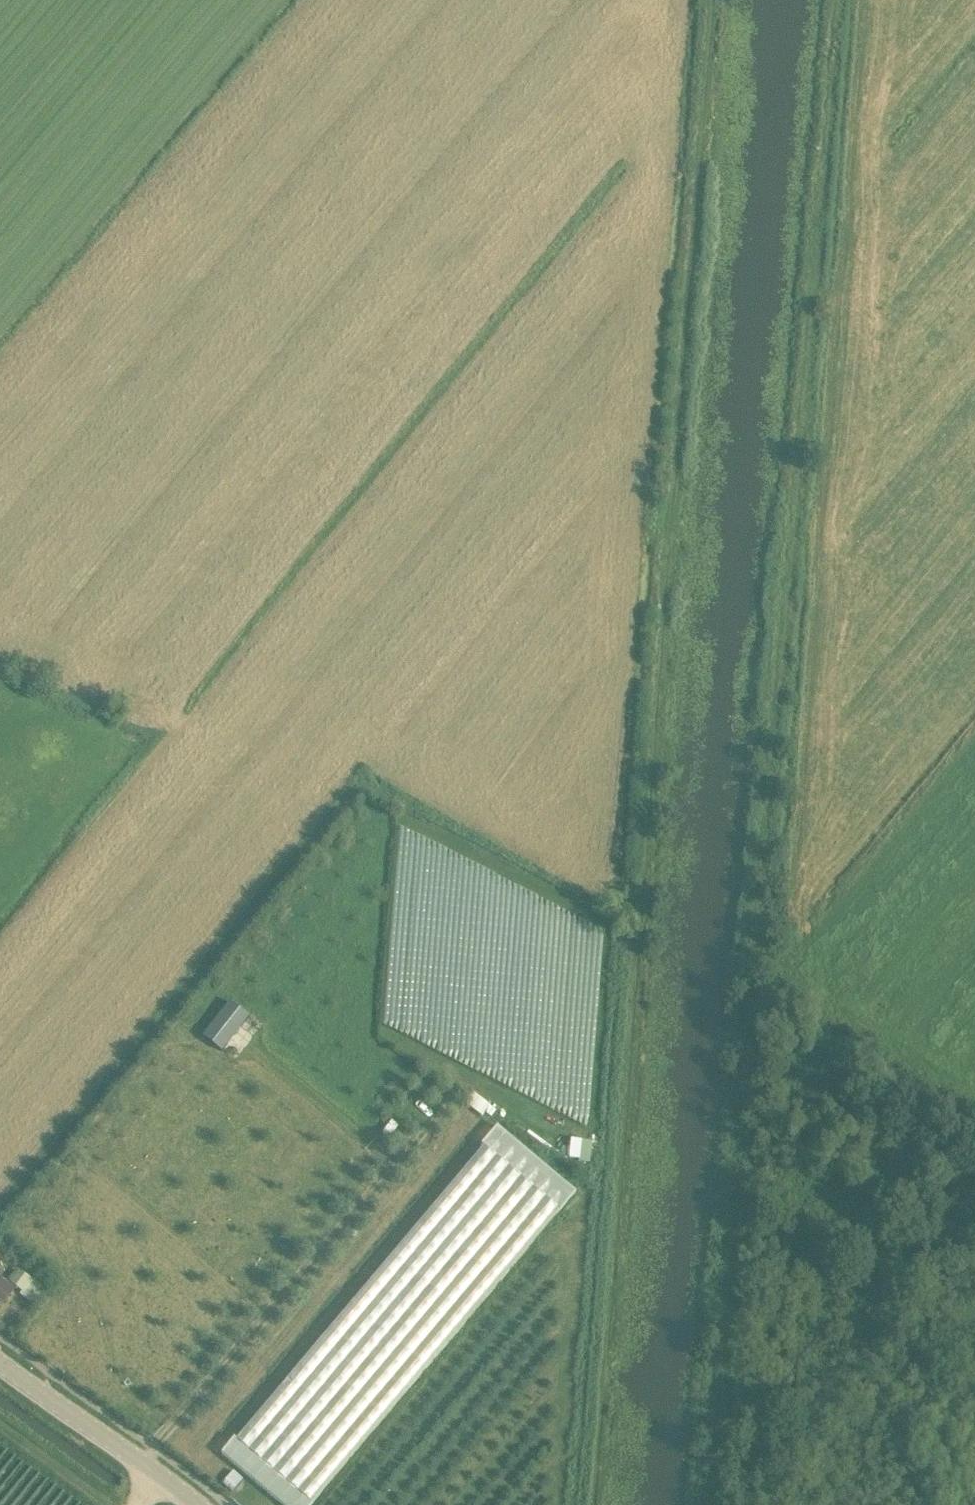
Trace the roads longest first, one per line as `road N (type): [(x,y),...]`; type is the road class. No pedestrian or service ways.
road 1 (track): [(729,1241),(834,0)]
road 2 (tertiary): [(194,1504),(0,1361)]

